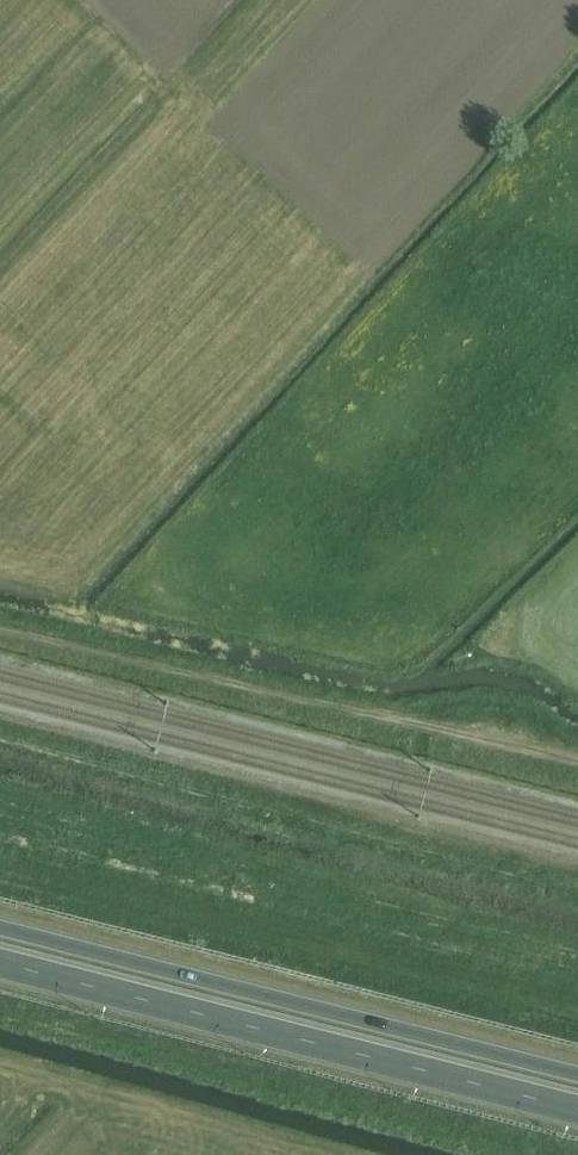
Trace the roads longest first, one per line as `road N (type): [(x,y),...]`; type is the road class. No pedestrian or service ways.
road 1 (trunk): [(577,1076),(0,928)]
road 2 (trunk): [(0,962),(577,1108)]

